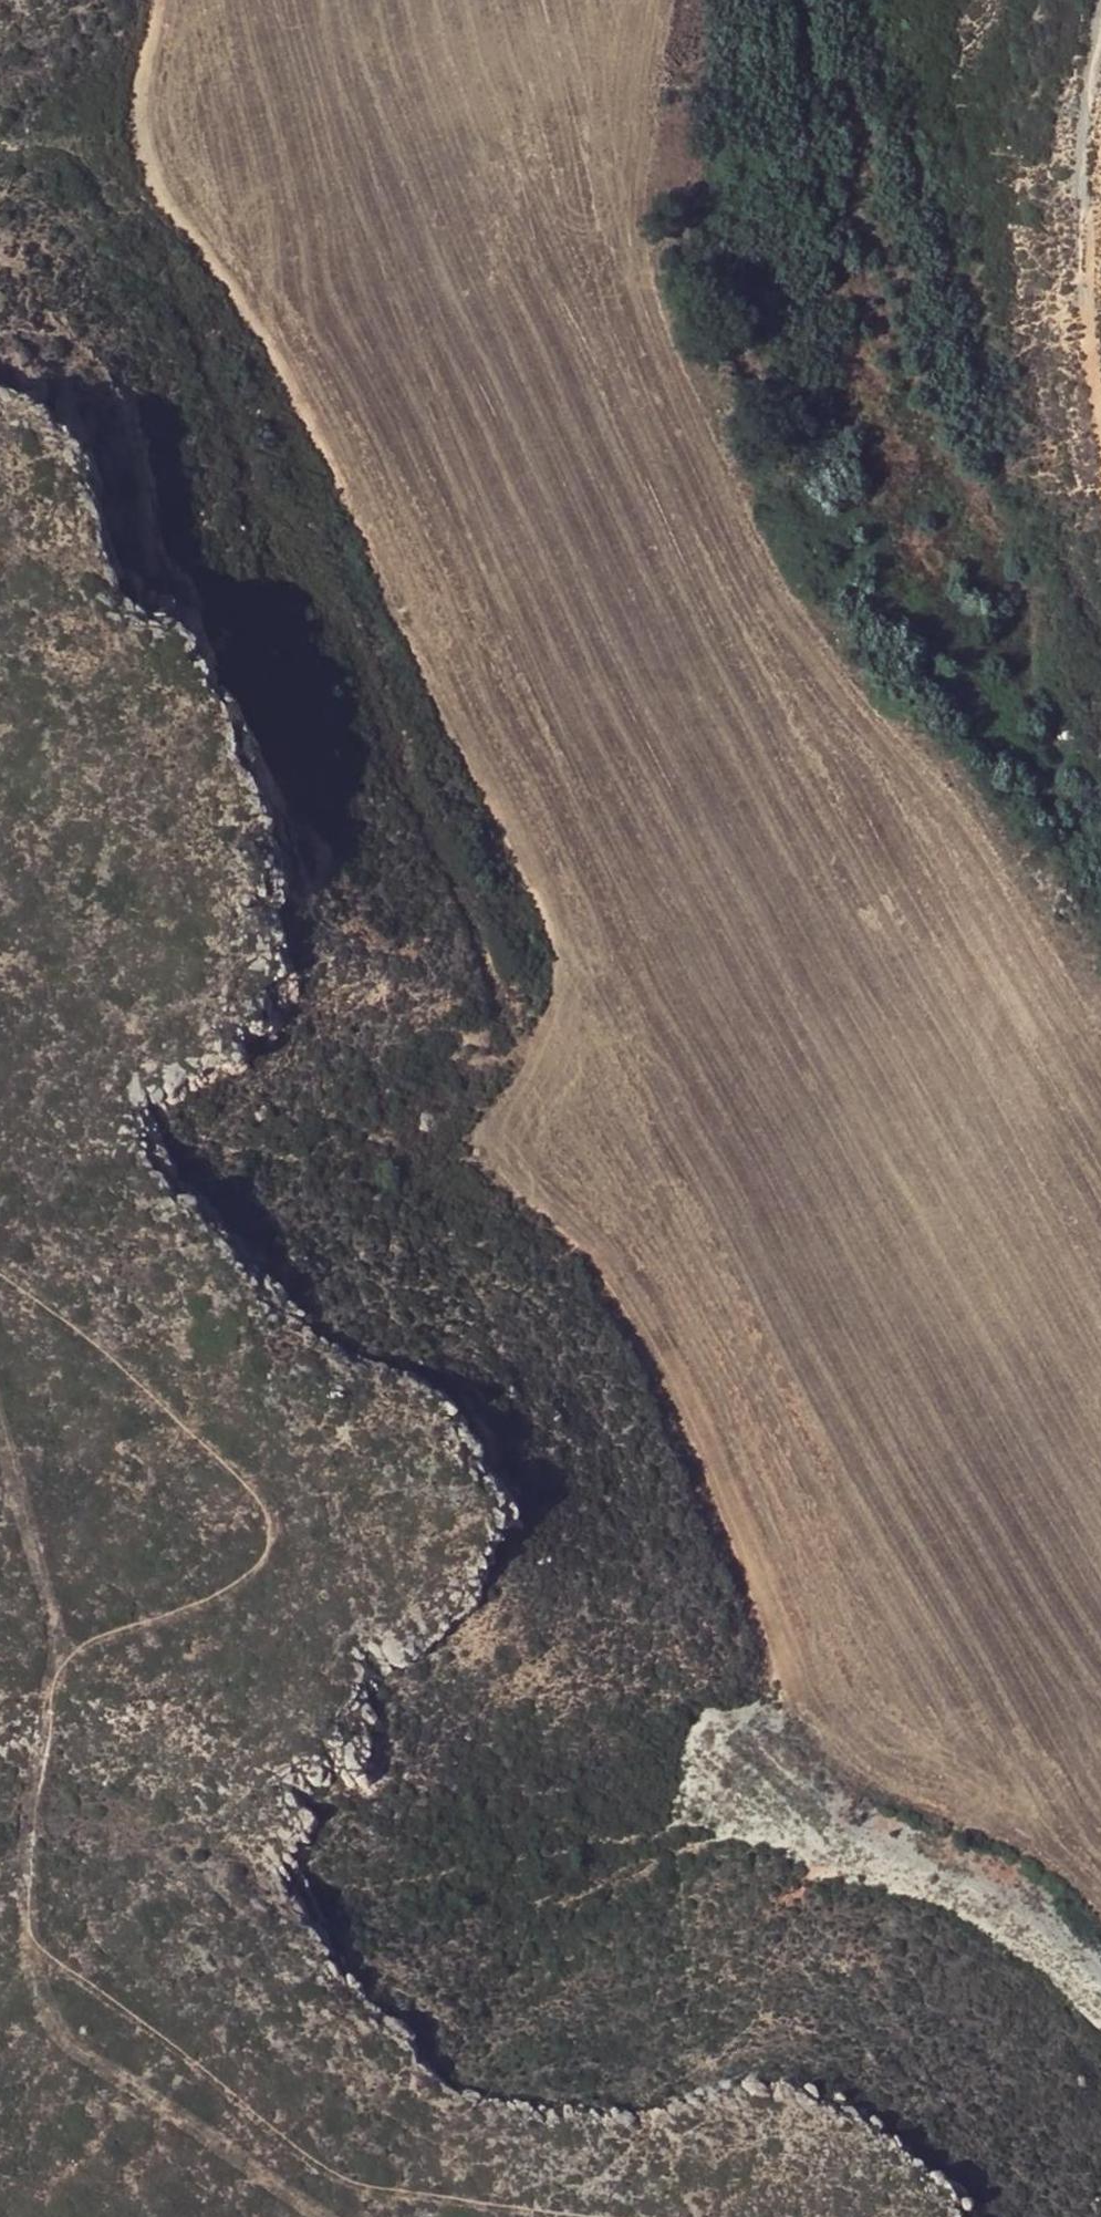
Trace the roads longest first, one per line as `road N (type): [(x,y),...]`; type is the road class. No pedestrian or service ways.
road 1 (track): [(0,1266),(220,1440),(271,1508),(274,1540),(255,1571),(58,1671),(19,1886),(37,1932),(391,2192),(576,2216)]
road 2 (track): [(1100,410),(1074,314),(1083,128),(1100,33)]

